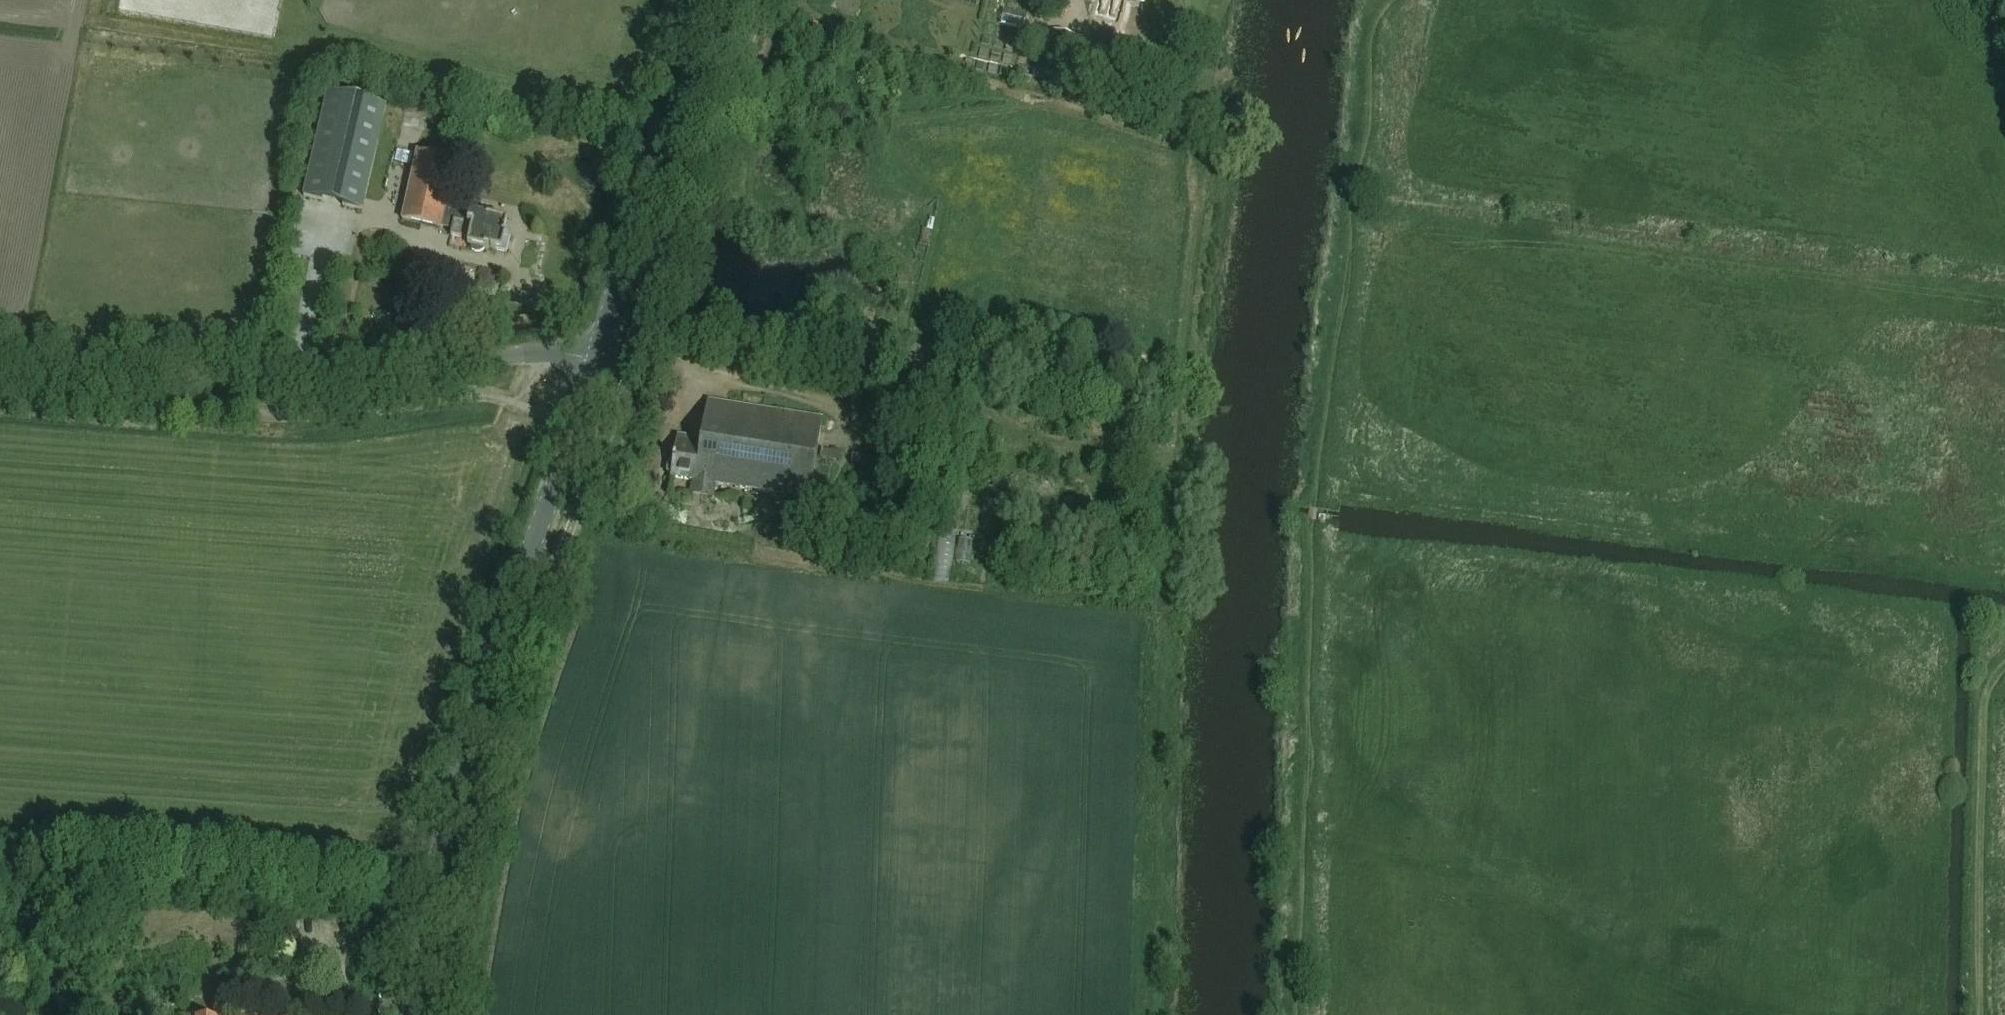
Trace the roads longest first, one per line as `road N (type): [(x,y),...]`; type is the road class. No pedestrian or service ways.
road 1 (tertiary): [(414,1014),(437,863),(473,715),(598,362)]
road 2 (tertiary): [(598,362),(550,352),(300,382),(0,364)]
road 3 (tertiary): [(598,362),(631,214),(711,0)]

